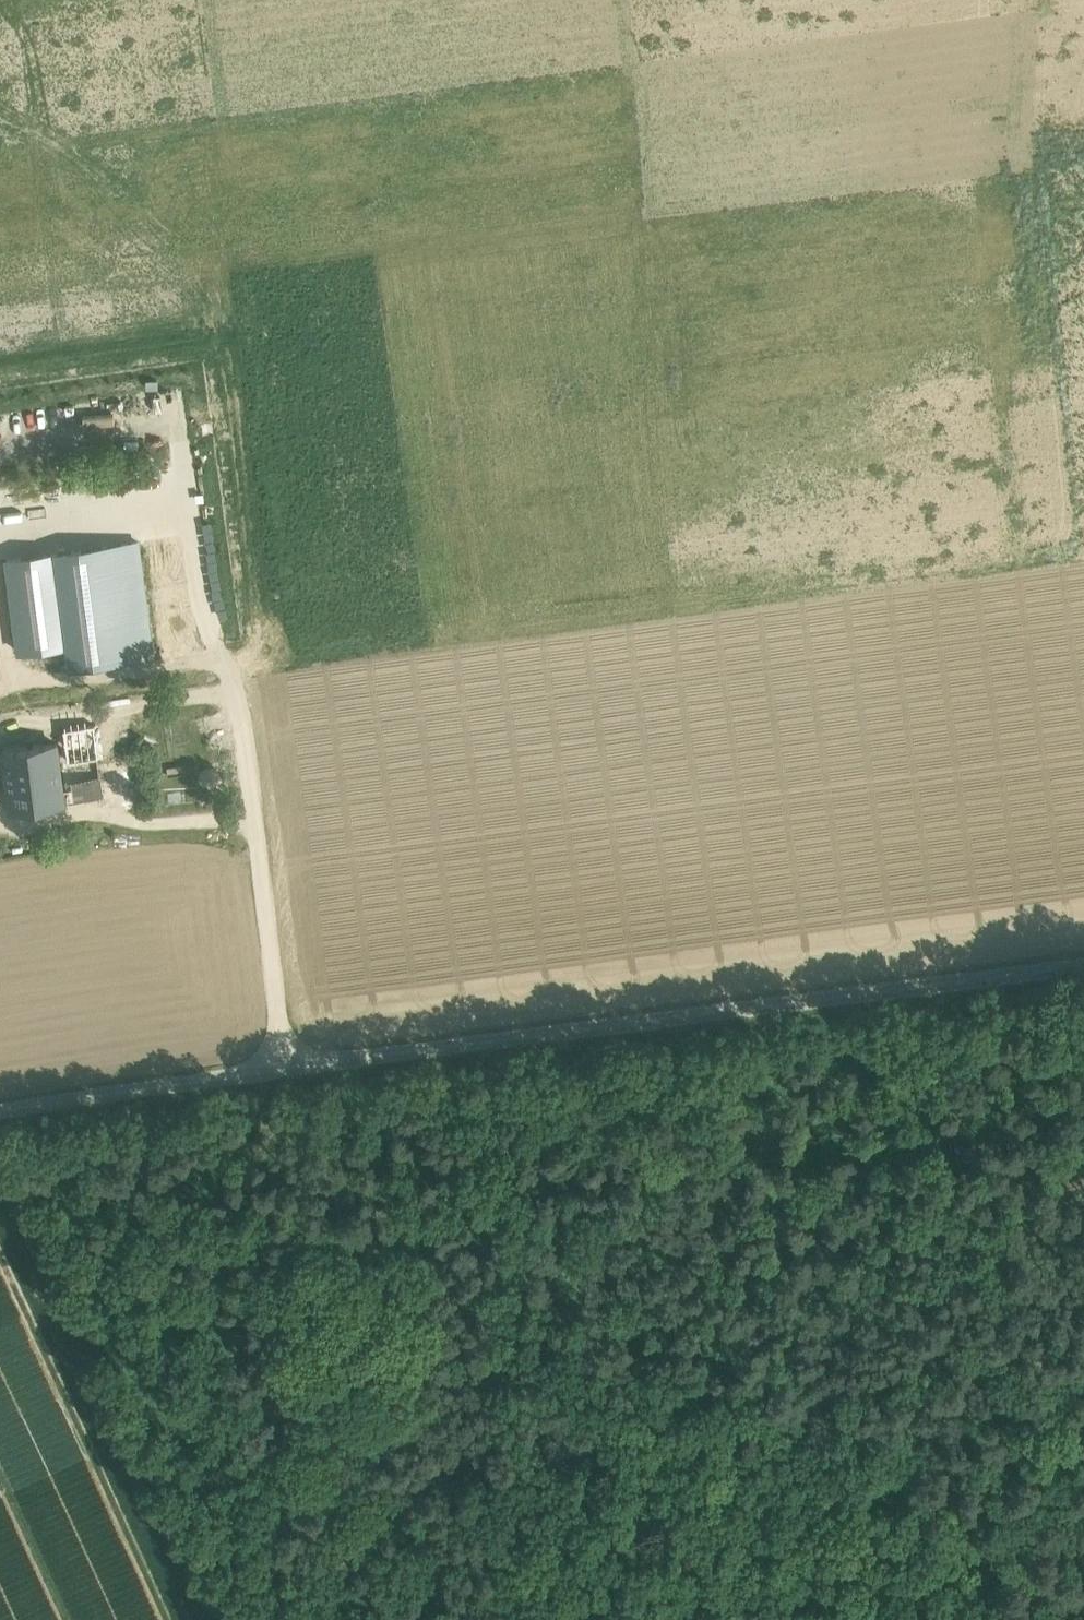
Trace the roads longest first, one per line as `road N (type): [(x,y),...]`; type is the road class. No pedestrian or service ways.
road 1 (track): [(0,1109),(1083,967)]
road 2 (track): [(24,687),(187,661),(218,666),(244,690),(285,1066)]
road 3 (track): [(0,1124),(226,1619)]

